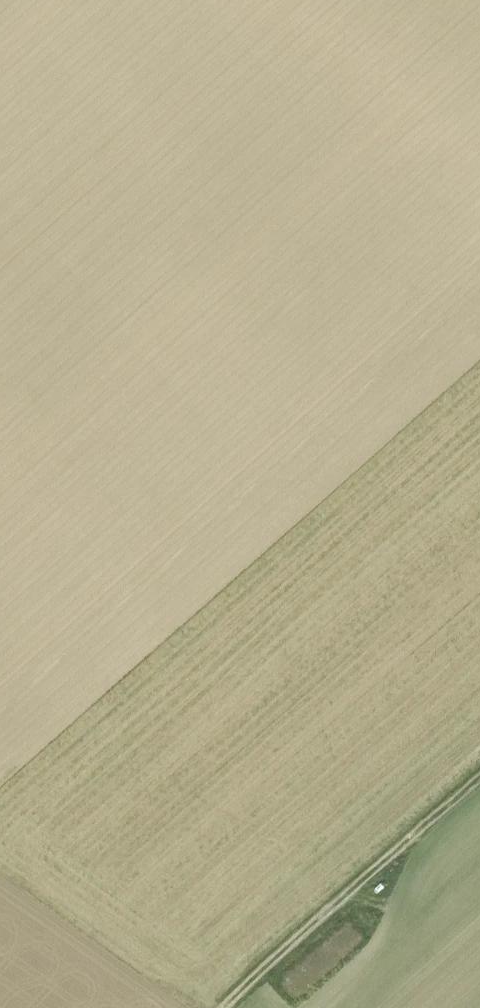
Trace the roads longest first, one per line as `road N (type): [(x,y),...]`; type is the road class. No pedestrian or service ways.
road 1 (track): [(228,1007),(479,785)]

